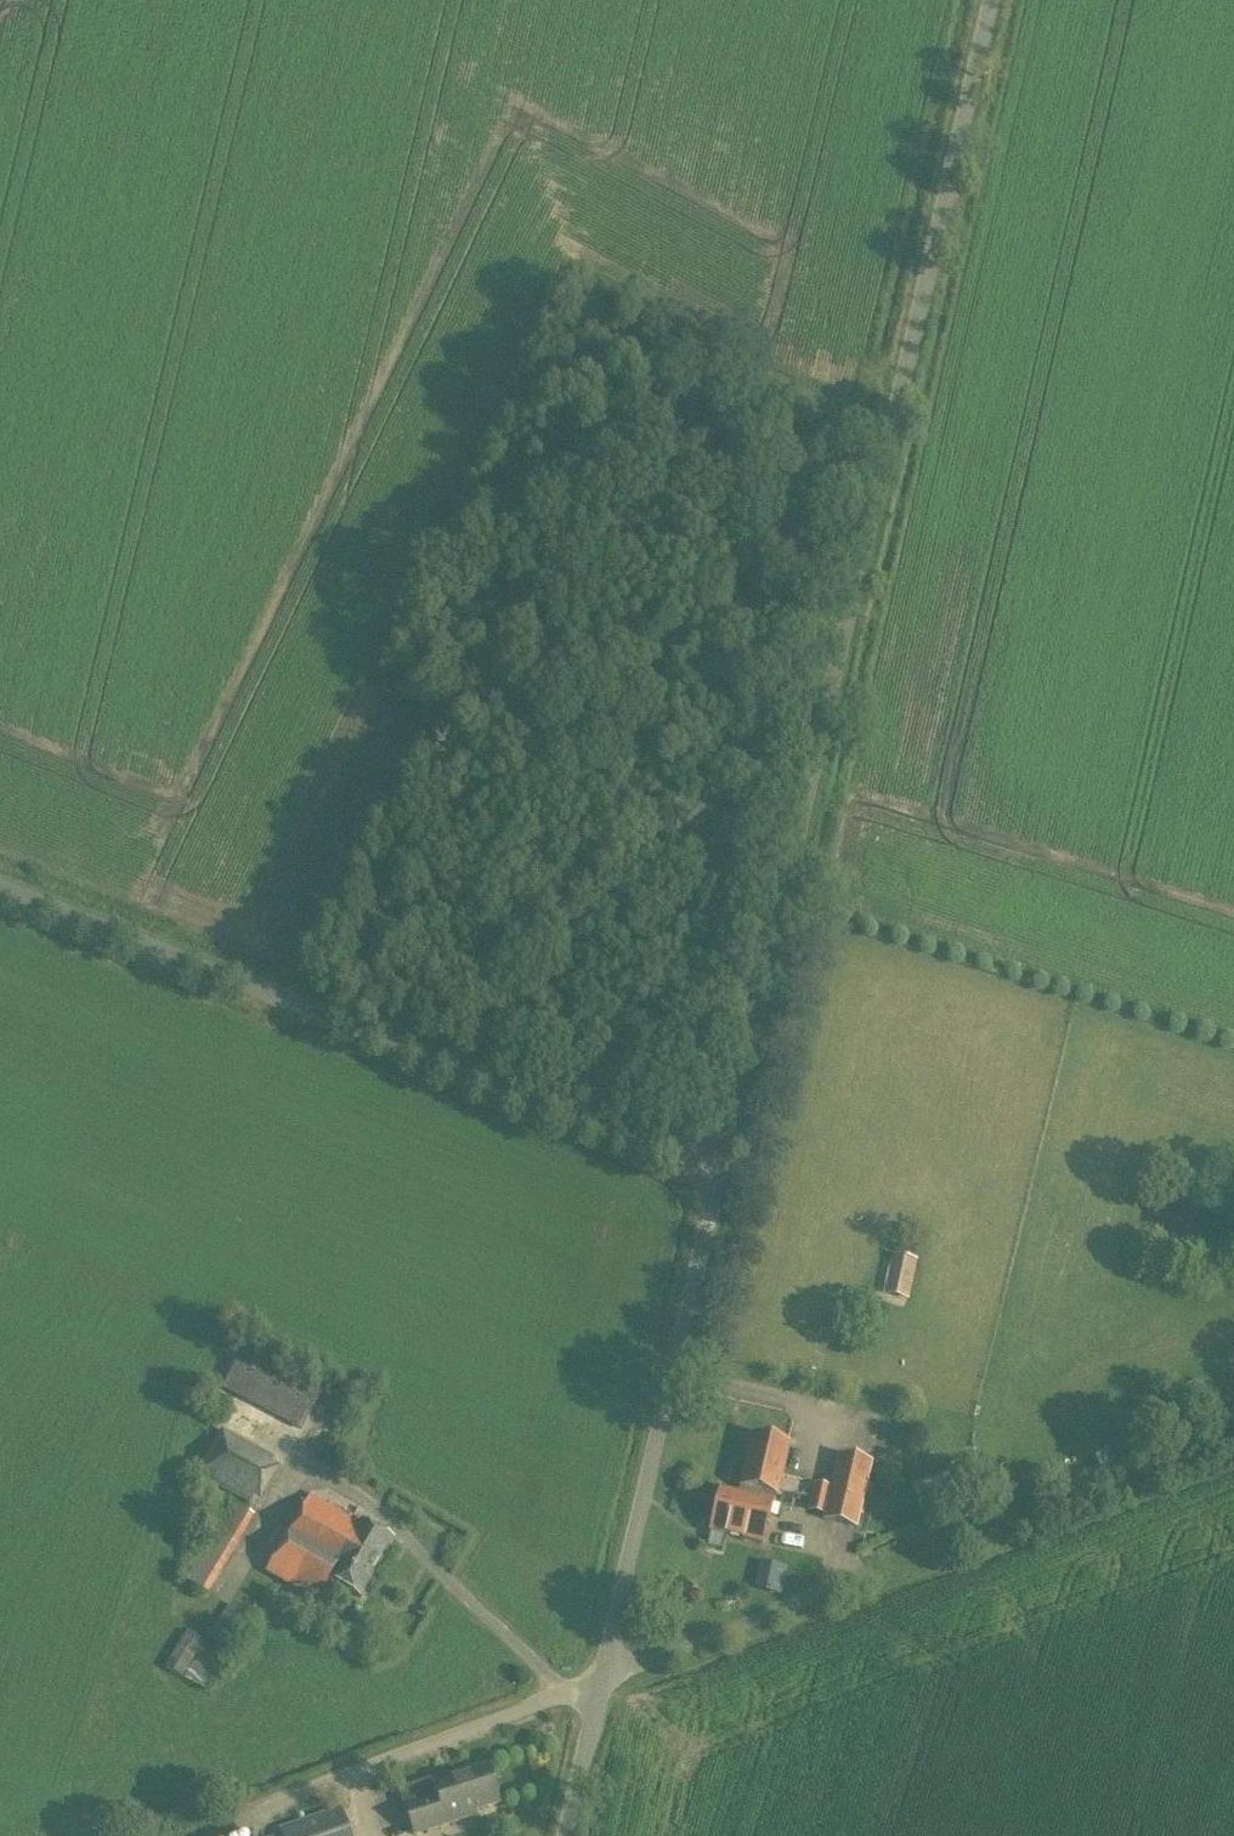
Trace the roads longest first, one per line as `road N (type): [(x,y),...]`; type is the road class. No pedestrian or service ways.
road 1 (unclassified): [(721,1170),(991,0)]
road 2 (unclassified): [(721,1170),(0,886)]
road 3 (unclassified): [(564,1835),(721,1170)]

